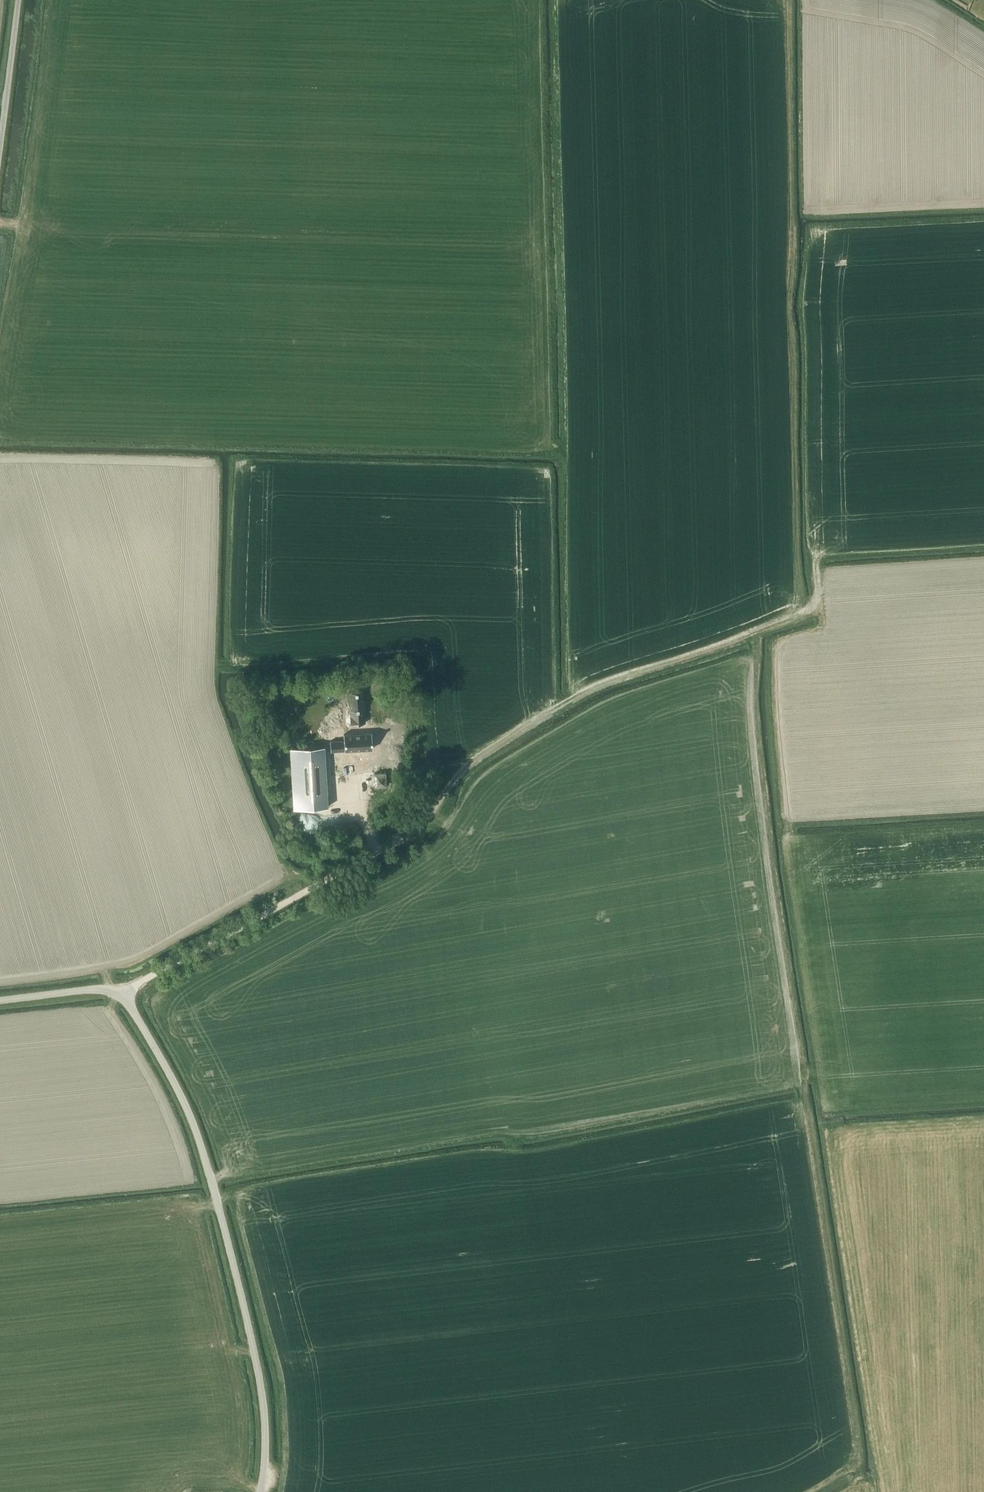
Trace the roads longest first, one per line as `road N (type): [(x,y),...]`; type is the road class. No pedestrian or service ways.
road 1 (unclassified): [(260,1491),(265,1429),(253,1346),(202,1144),(168,1071),(122,992),(0,1000)]
road 2 (unclassified): [(0,143),(18,0)]

